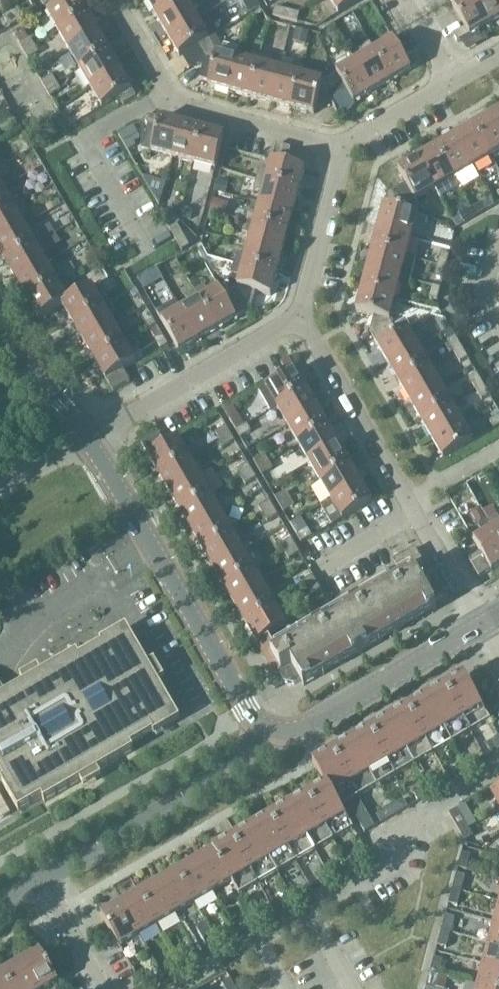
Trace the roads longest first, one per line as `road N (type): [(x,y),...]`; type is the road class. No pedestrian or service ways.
road 1 (residential): [(85,436),(247,712),(267,728)]
road 2 (residential): [(201,374),(314,570),(415,513)]
road 3 (residential): [(40,880),(247,758),(267,728)]
road 4 (residential): [(267,728),(304,727),(479,627)]
road 5 (residential): [(406,501),(297,314)]
road 6 (residential): [(163,92),(82,140),(142,242)]
road 7 (residential): [(348,147),(192,107),(163,92)]
road 8 (residential): [(297,314),(348,147)]
road 9 (residential): [(85,436),(201,374)]
road 10 (residential): [(479,627),(415,513)]
road 11 (residential): [(0,341),(85,436)]
road 12 (residential): [(40,880),(102,988)]
road 13 (residential): [(348,147),(451,79)]

